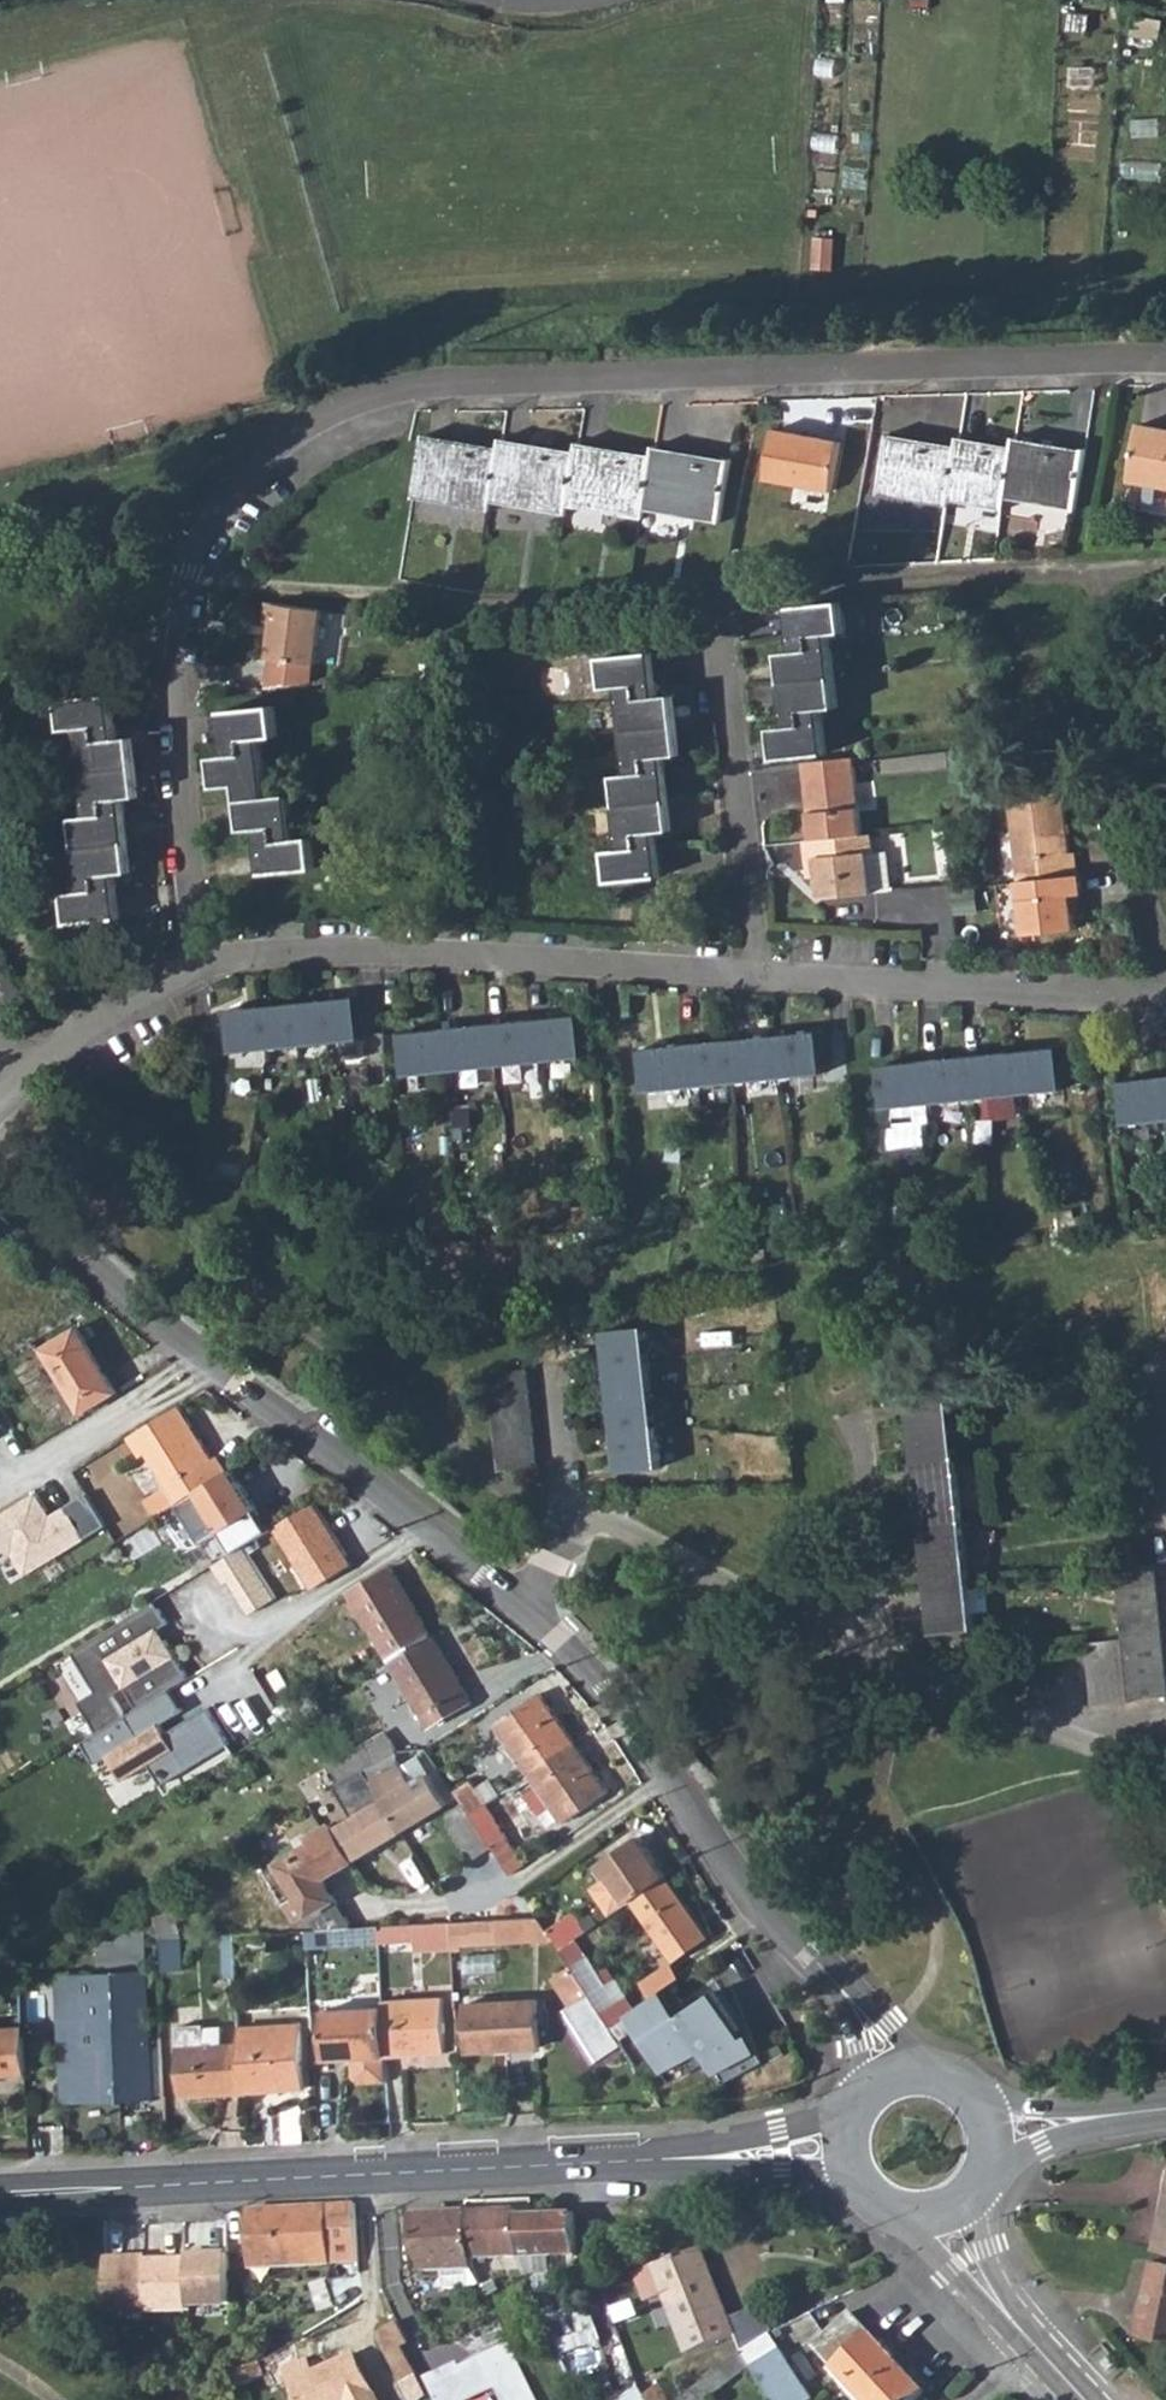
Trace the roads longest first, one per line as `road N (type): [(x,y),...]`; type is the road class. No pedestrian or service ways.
road 1 (residential): [(195,970),(171,641),(192,553),(242,474),(318,416),(409,386),(1165,360)]
road 2 (track): [(1165,566),(949,573),(541,609),(464,607),(189,567)]
road 3 (residential): [(1165,1003),(400,952),(272,950),(195,970)]
road 4 (tertiary): [(846,2149),(0,2195)]
road 5 (track): [(19,1072),(339,1367),(416,1409),(461,1456),(541,1504),(579,1507)]
road 6 (unclassified): [(528,1609),(617,1705),(736,1877),(855,2008),(896,2071)]
road 7 (track): [(861,1412),(793,1348),(781,1315),(556,1312),(558,1384)]
road 8 (unclassified): [(205,1360),(398,1501),(528,1609)]
road 9 (track): [(793,1348),(1165,1299)]
road 10 (track): [(472,607),(490,958)]
road 11 (residential): [(1165,1760),(864,1649)]
road 12 (residential): [(864,1649),(579,1507)]
road 13 (track): [(1055,570),(1121,847)]
road 14 (unclassified): [(0,1179),(205,1360)]
road 15 (residential): [(205,1360),(0,1491)]
road 16 (residential): [(864,1649),(875,1590),(861,1412)]
road 17 (residential): [(195,970),(63,1043),(0,1094)]
road 18 (residential): [(1165,2109),(988,2124)]
road 19 (residential): [(1165,1360),(1150,1361),(1165,1508)]
road 20 (tertiary): [(936,2210),(1030,2337)]
road 21 (residential): [(579,1507),(558,1384)]
road 22 (tertiary): [(846,2149),(873,2197),(908,2212),(936,2210)]

